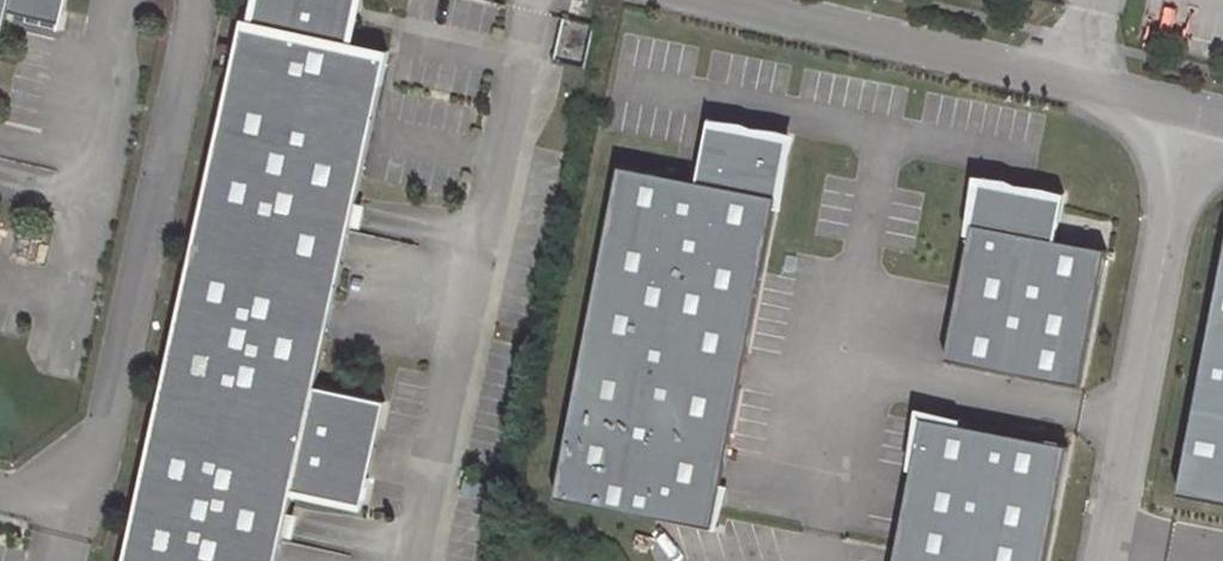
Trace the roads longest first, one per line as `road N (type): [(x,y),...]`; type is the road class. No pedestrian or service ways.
road 1 (residential): [(1222,119),(733,0)]

